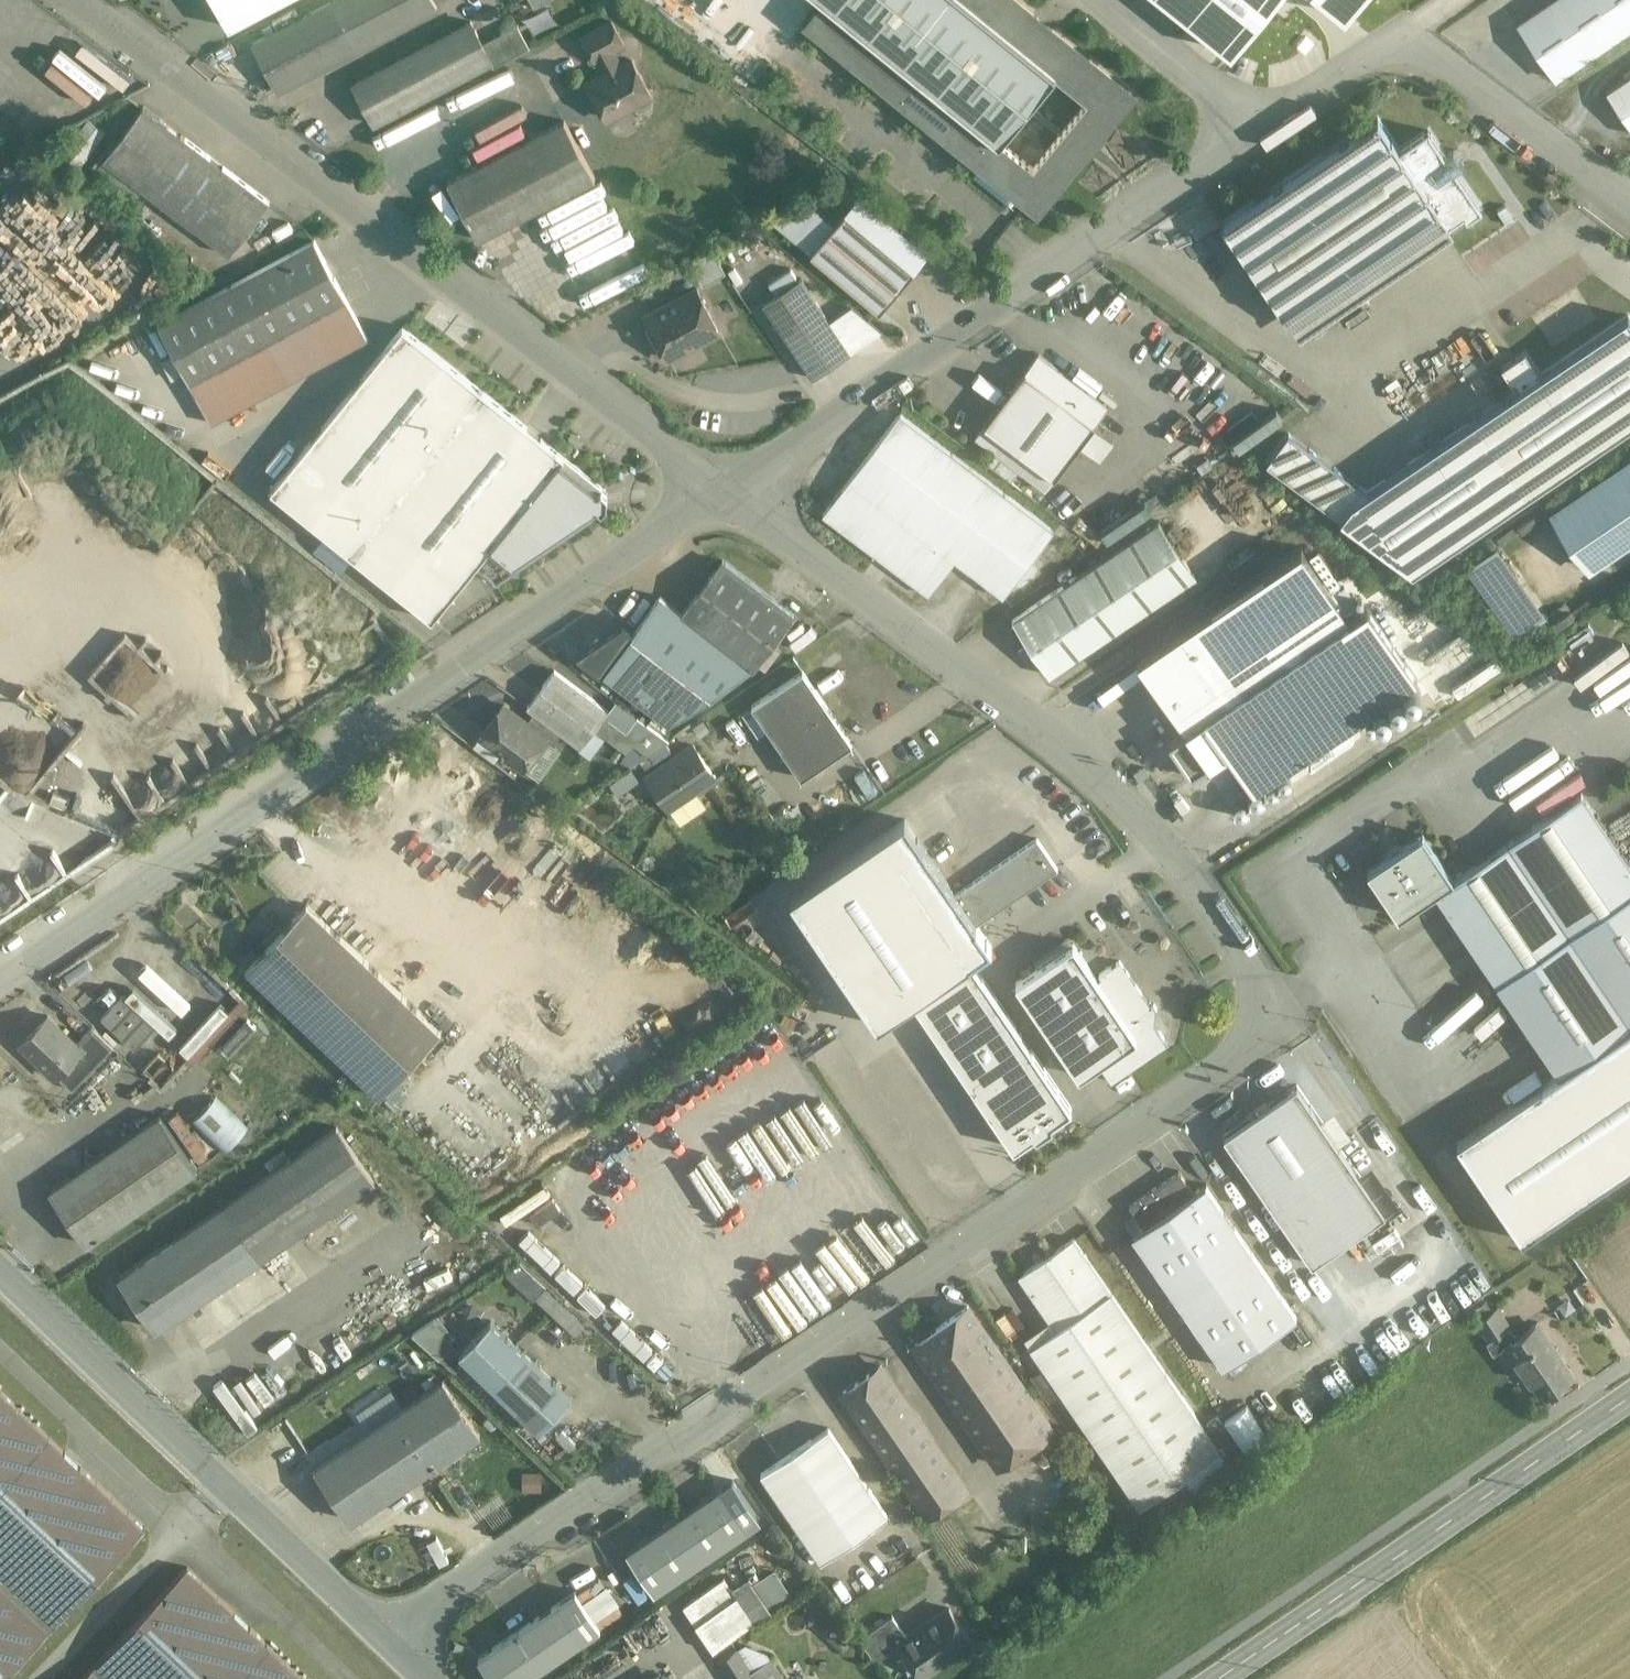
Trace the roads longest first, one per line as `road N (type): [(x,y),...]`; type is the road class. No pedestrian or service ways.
road 1 (residential): [(383,1646),(1258,1025),(1251,953),(1186,859),(739,476)]
road 2 (residential): [(739,476),(0,991)]
road 3 (residential): [(80,0),(739,476)]
road 4 (residential): [(739,476),(1263,127)]
road 5 (residential): [(0,1271),(383,1646)]
road 6 (secondary): [(1215,1678),(1629,1398)]
road 7 (residential): [(1263,127),(1409,30),(1629,197)]
road 8 (residential): [(1263,127),(1109,0)]

